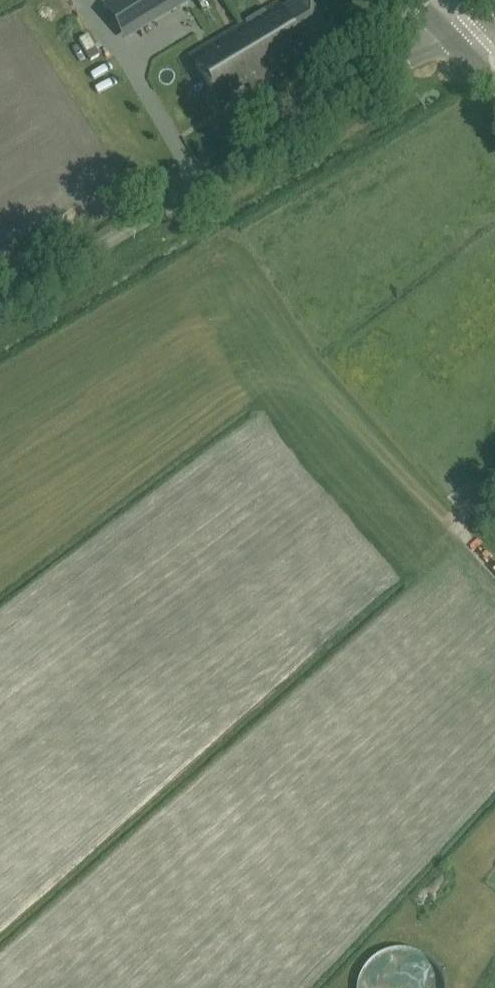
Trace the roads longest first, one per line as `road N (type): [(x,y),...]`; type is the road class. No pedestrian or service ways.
road 1 (unclassified): [(0,306),(453,37)]

